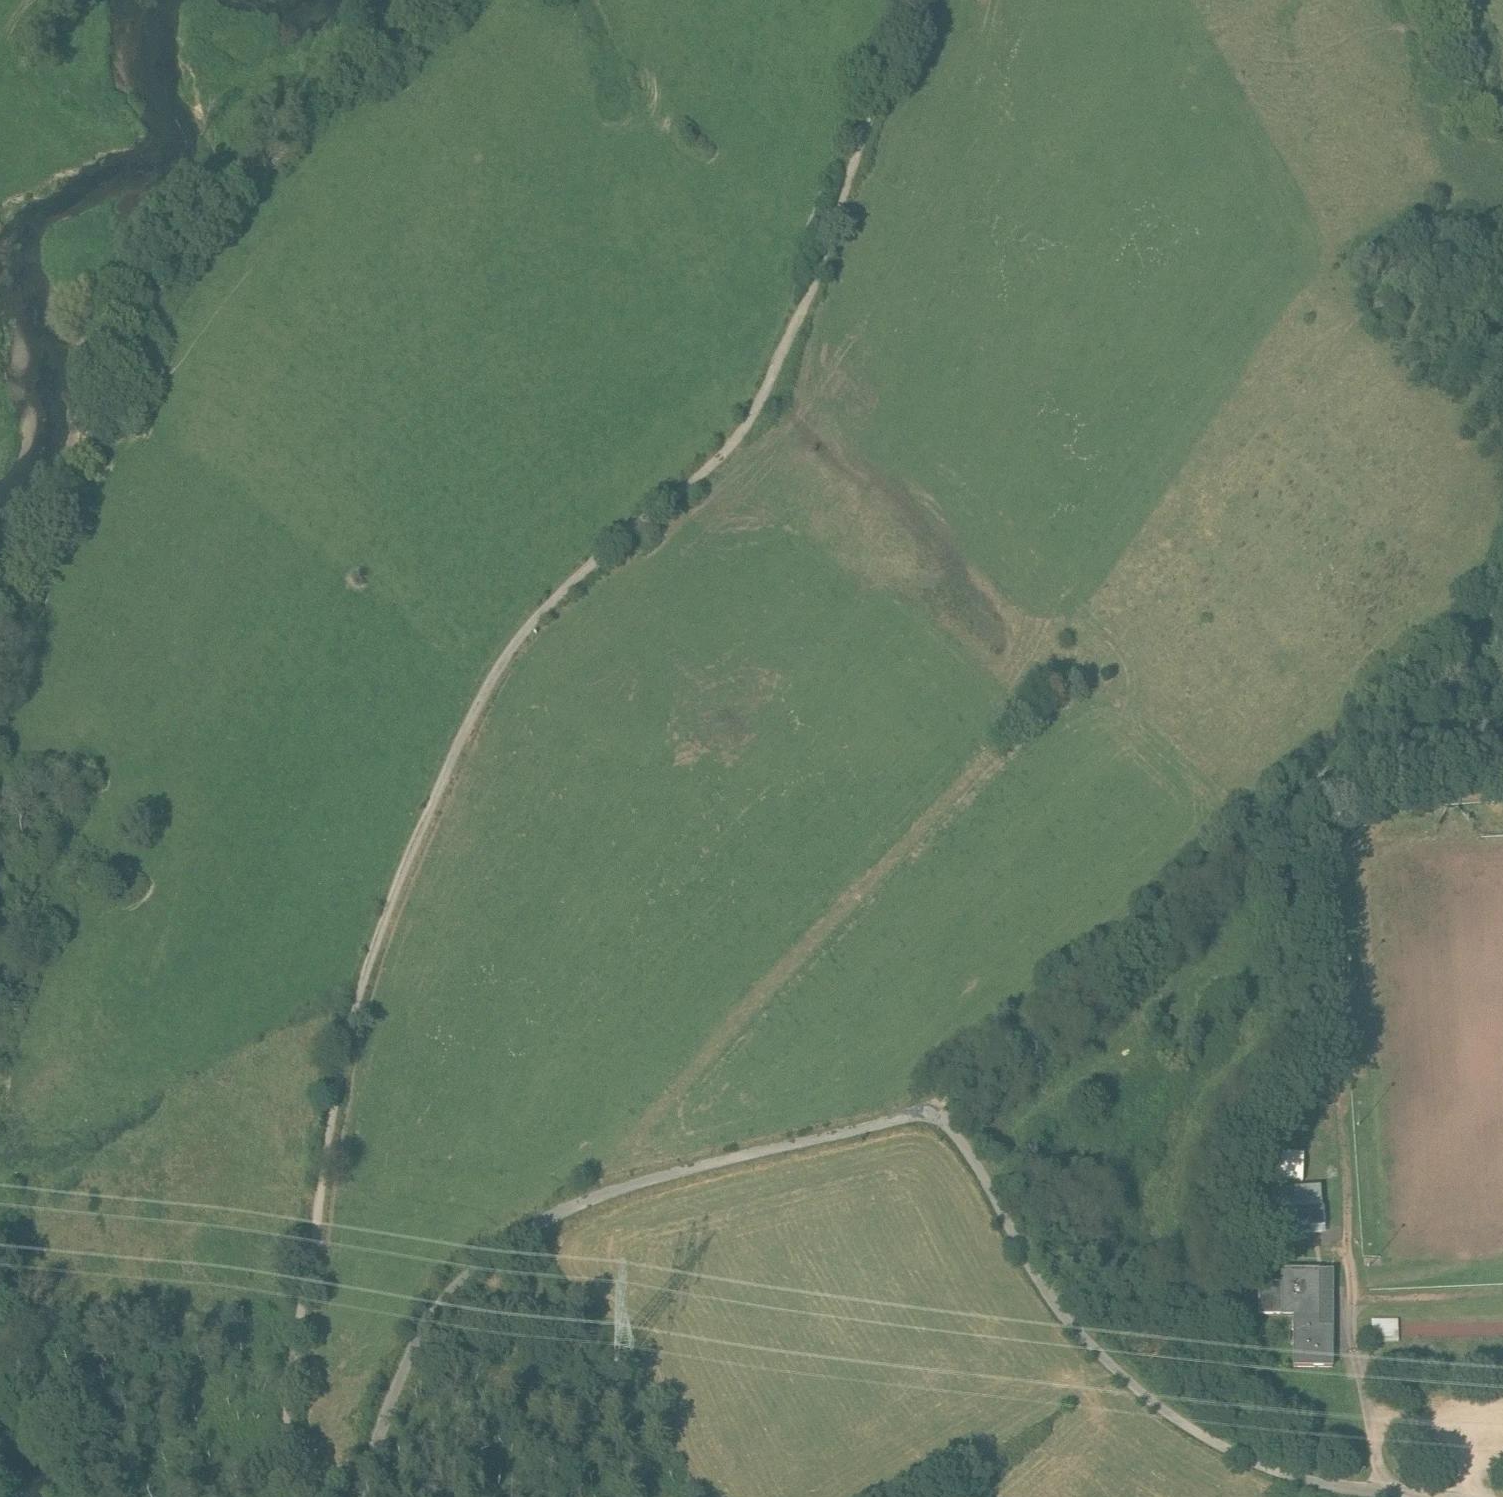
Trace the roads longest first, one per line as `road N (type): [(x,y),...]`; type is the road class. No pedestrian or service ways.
road 1 (track): [(286,1496),(302,1331),(344,1096),(386,927),(440,796),(492,675),(528,616),(734,431),(767,382),(912,0)]
road 2 (track): [(1502,589),(1145,914),(967,1060),(948,1082),(936,1121)]
road 3 (track): [(936,1121),(662,1177),(558,1210),(488,1259),(431,1324),(364,1496)]
road 4 (track): [(1378,1496),(1268,1474),(1131,1391),(1071,1332),(955,1133),(936,1121)]

